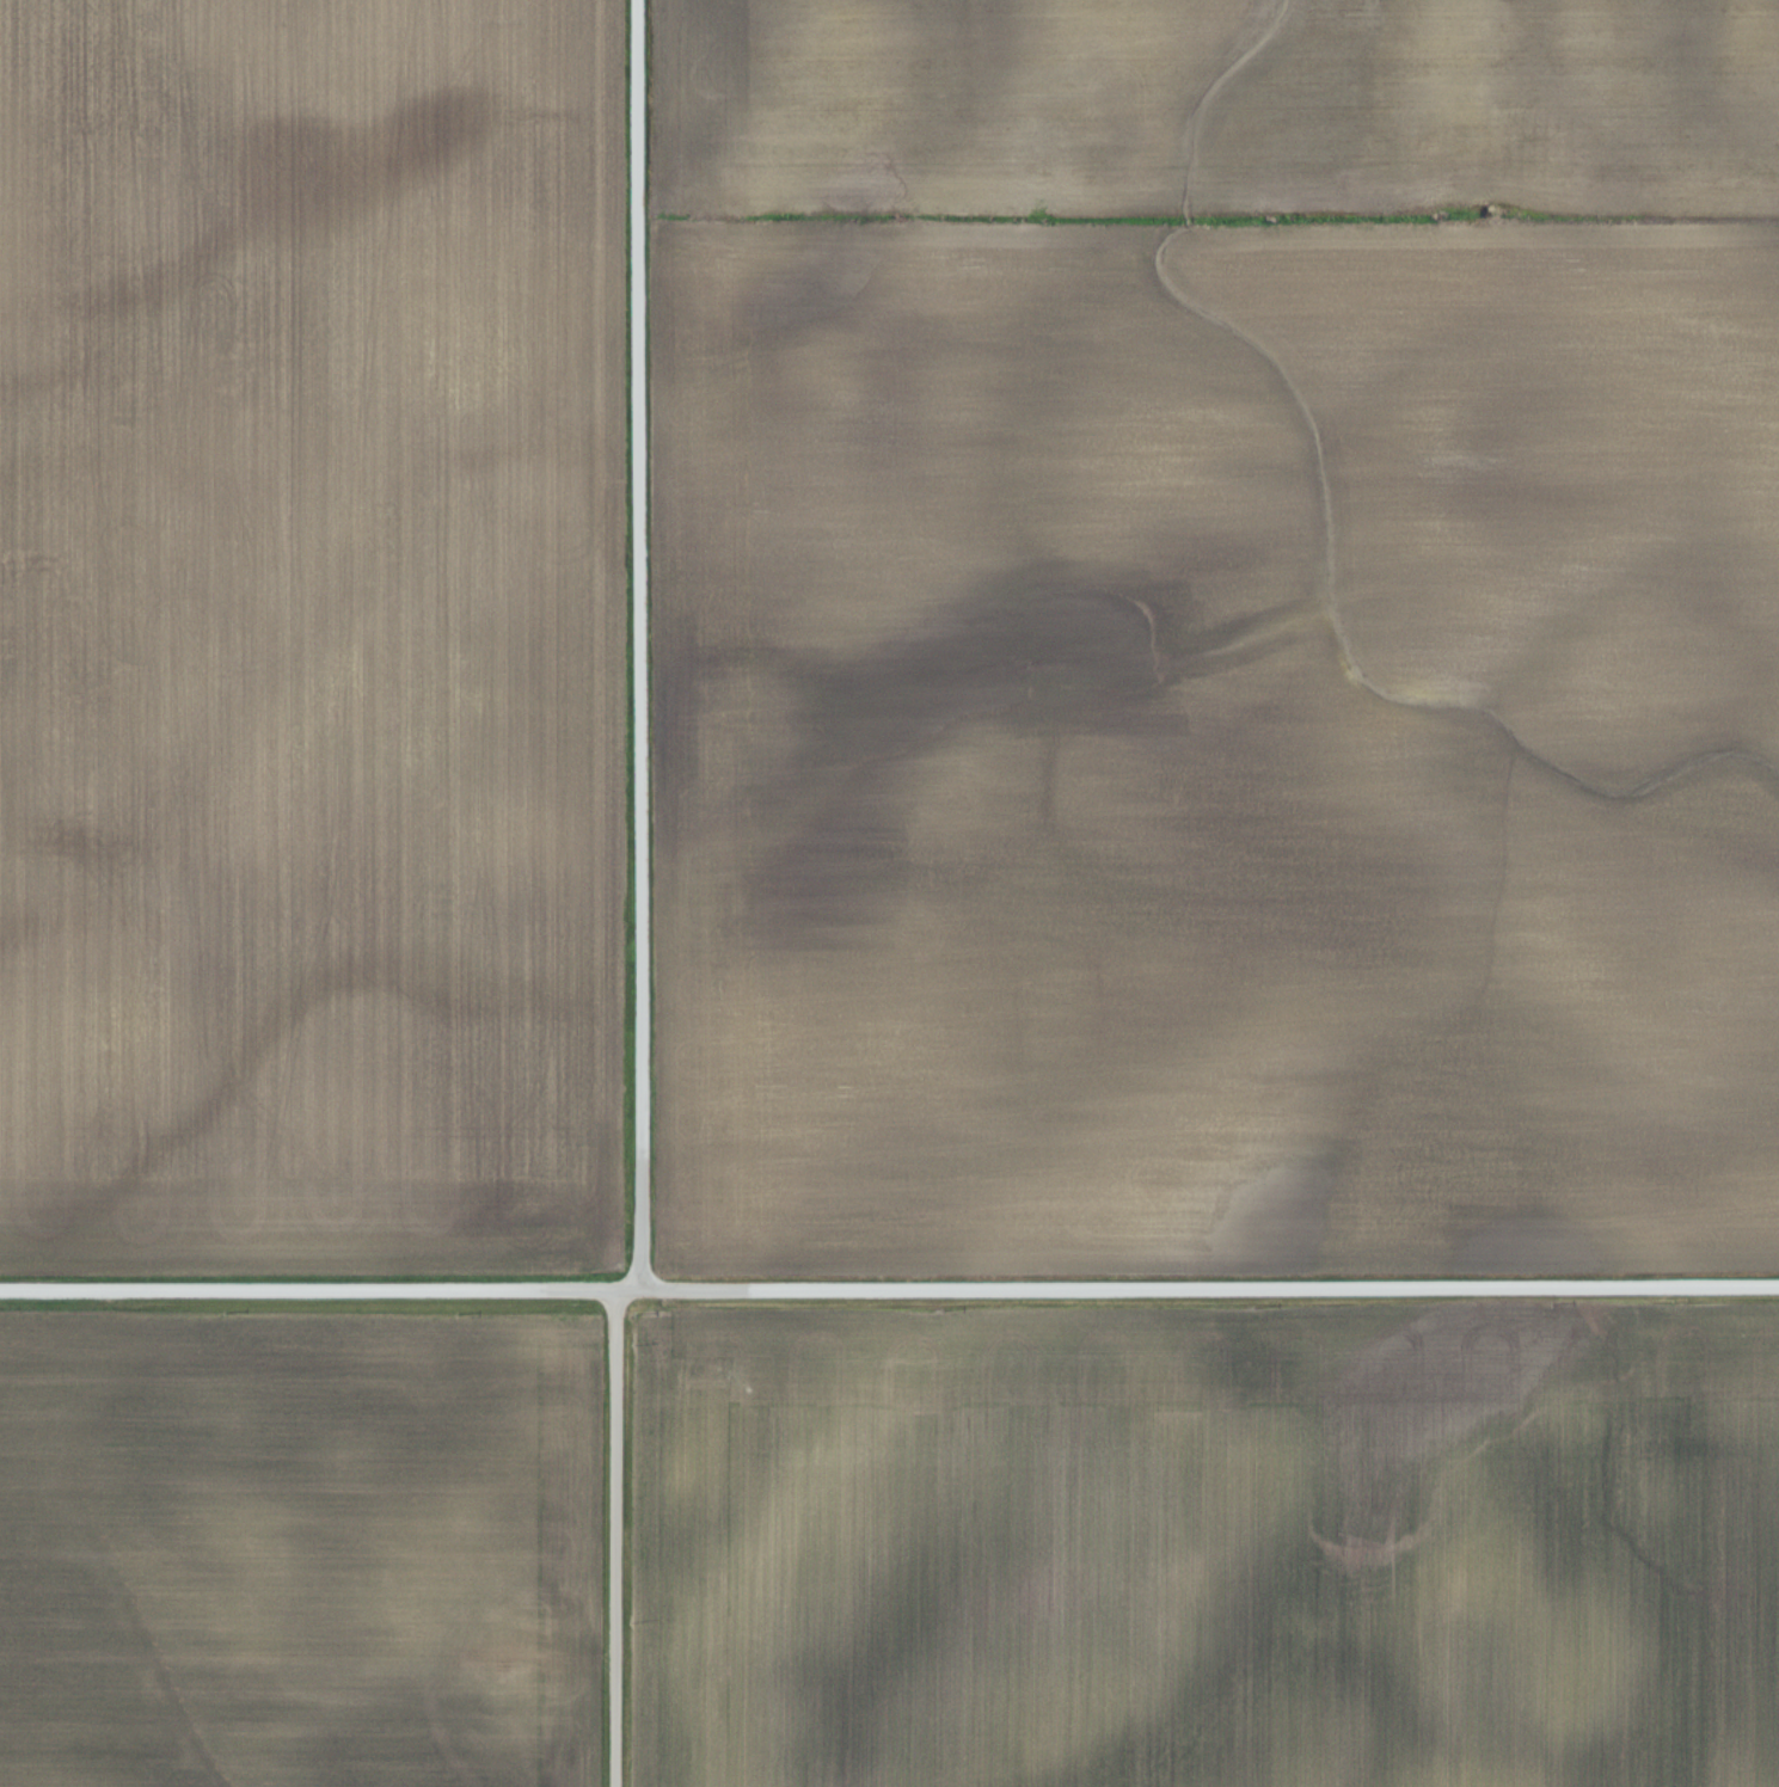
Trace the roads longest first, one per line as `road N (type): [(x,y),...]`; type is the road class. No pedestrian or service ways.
road 1 (residential): [(0,1290),(1778,1285)]
road 2 (residential): [(627,1285),(640,1266),(637,0)]
road 3 (residential): [(613,1786),(615,1302),(627,1285)]

